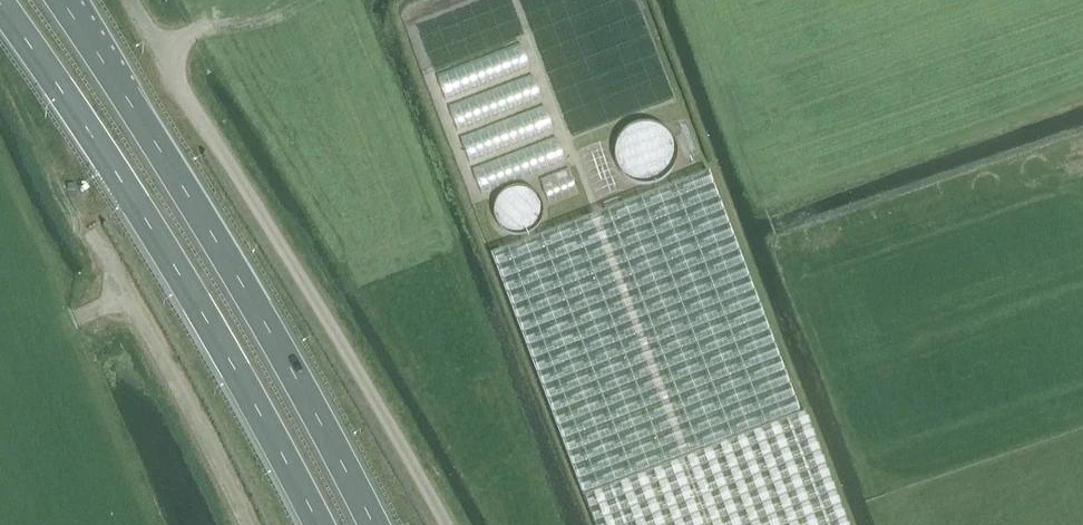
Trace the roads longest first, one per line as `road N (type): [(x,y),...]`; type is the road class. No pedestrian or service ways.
road 1 (trunk): [(376,524),(219,239),(67,0)]
road 2 (trunk): [(0,6),(137,208),(318,524)]

